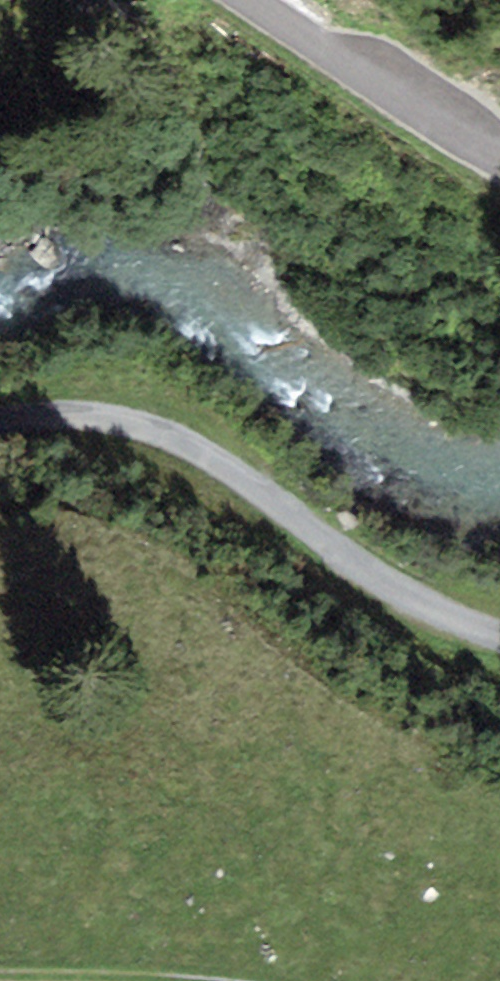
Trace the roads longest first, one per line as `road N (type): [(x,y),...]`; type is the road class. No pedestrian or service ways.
road 1 (track): [(0,418),(71,412),(153,431),(192,449),(397,592),(499,639)]
road 2 (unclassified): [(192,0),(499,168)]

